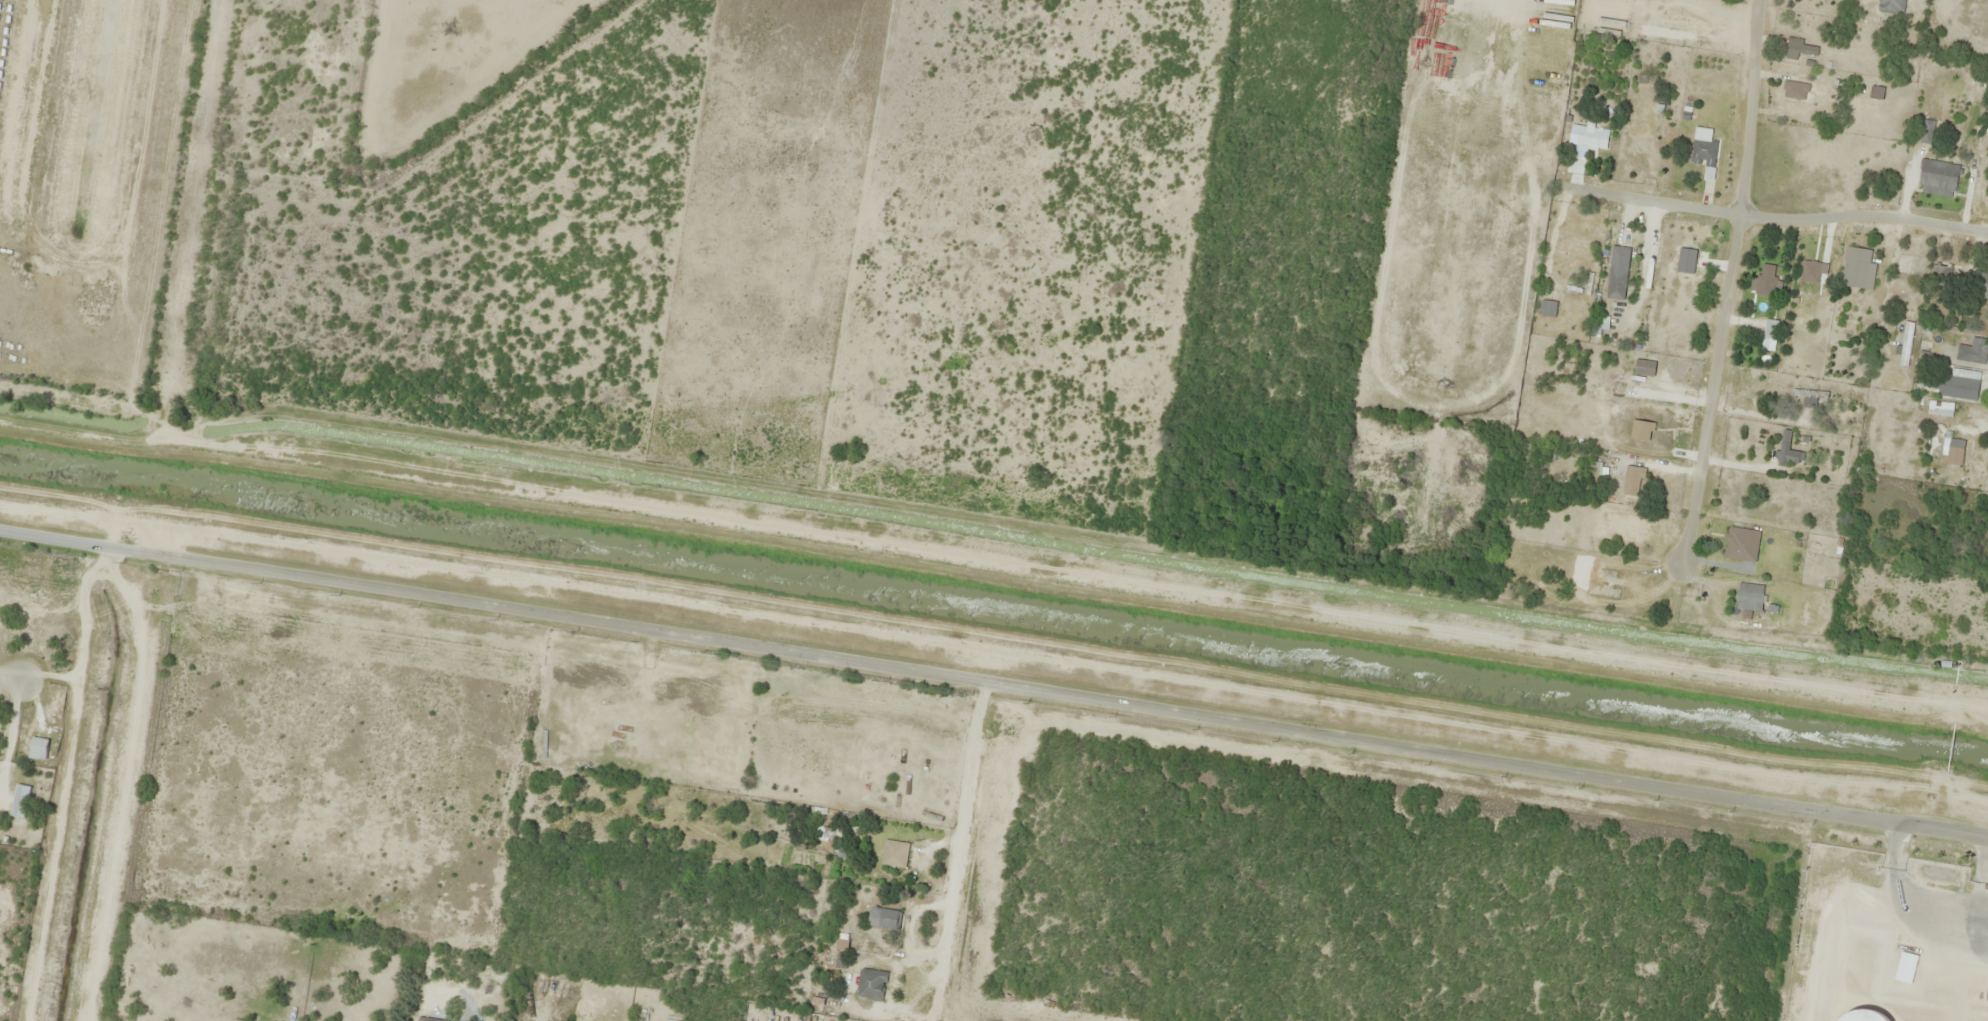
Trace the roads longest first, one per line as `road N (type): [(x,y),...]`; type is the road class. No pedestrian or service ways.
road 1 (residential): [(0,512),(166,532),(194,551),(275,551),(823,636),(1987,834)]
road 2 (residential): [(1689,542),(1703,518),(1764,0)]
road 3 (residential): [(1987,233),(1896,218),(1781,220),(1557,189)]

